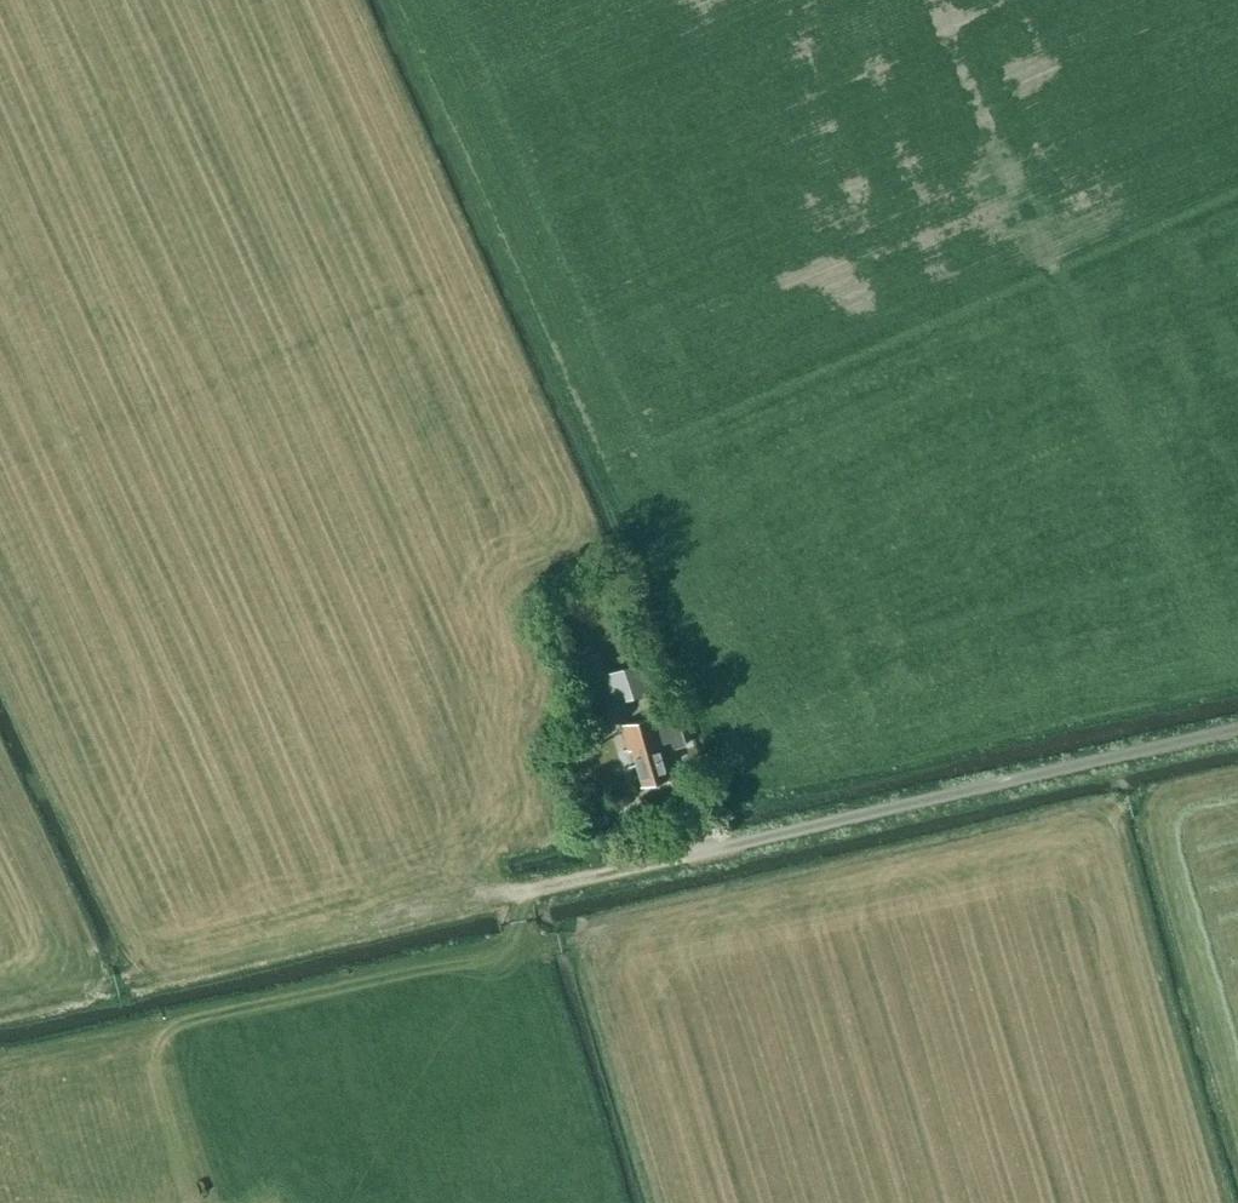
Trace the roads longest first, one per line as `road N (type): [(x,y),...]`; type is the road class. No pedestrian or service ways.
road 1 (unclassified): [(686,855),(1237,728)]
road 2 (track): [(686,855),(492,897)]

